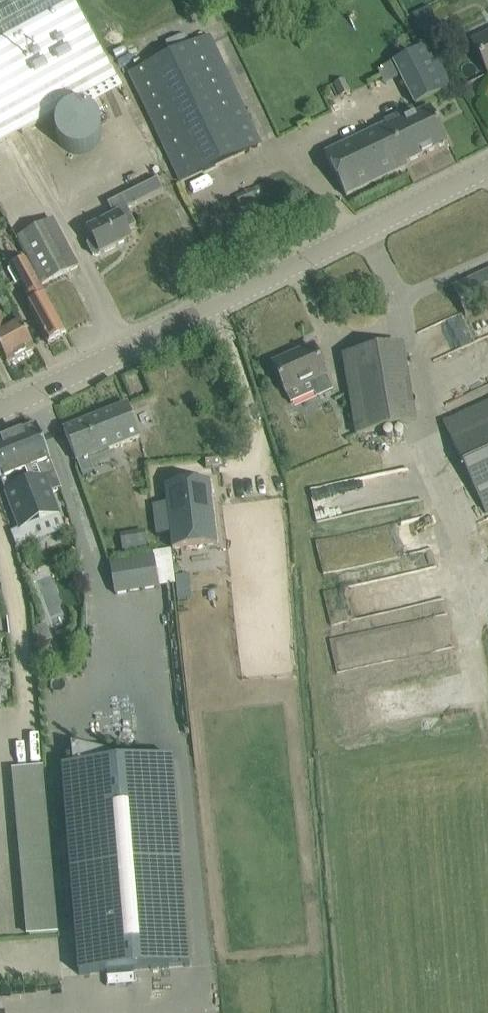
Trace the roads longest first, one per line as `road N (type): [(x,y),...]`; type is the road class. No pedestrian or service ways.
road 1 (tertiary): [(0,410),(487,170)]

